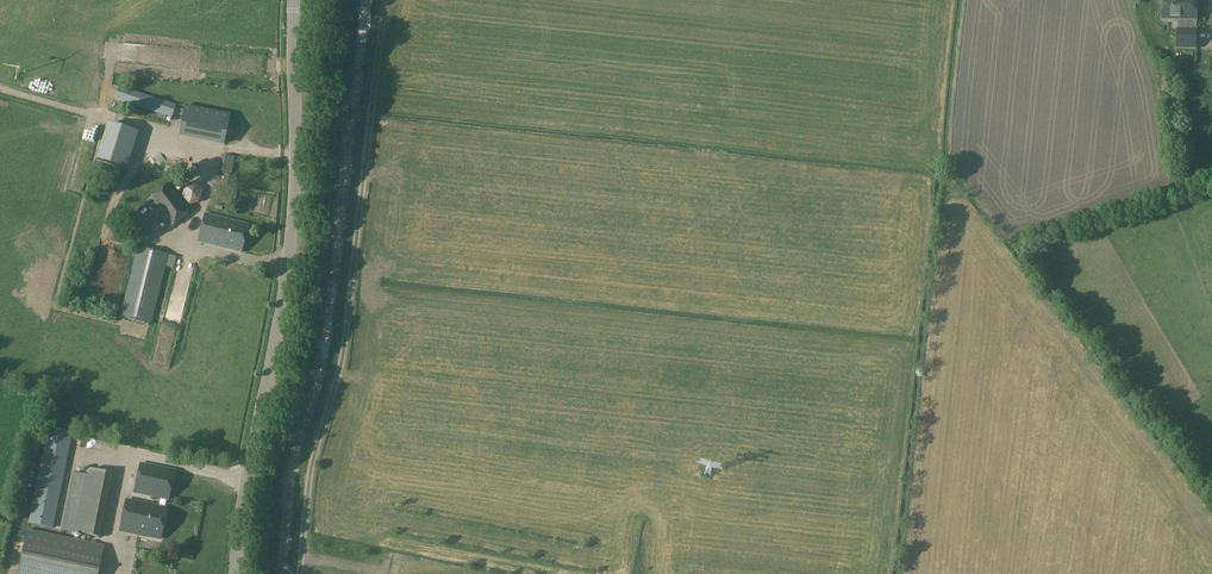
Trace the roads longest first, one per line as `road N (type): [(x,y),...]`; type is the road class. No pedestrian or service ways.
road 1 (tertiary): [(235,573),(291,245),(294,0)]

